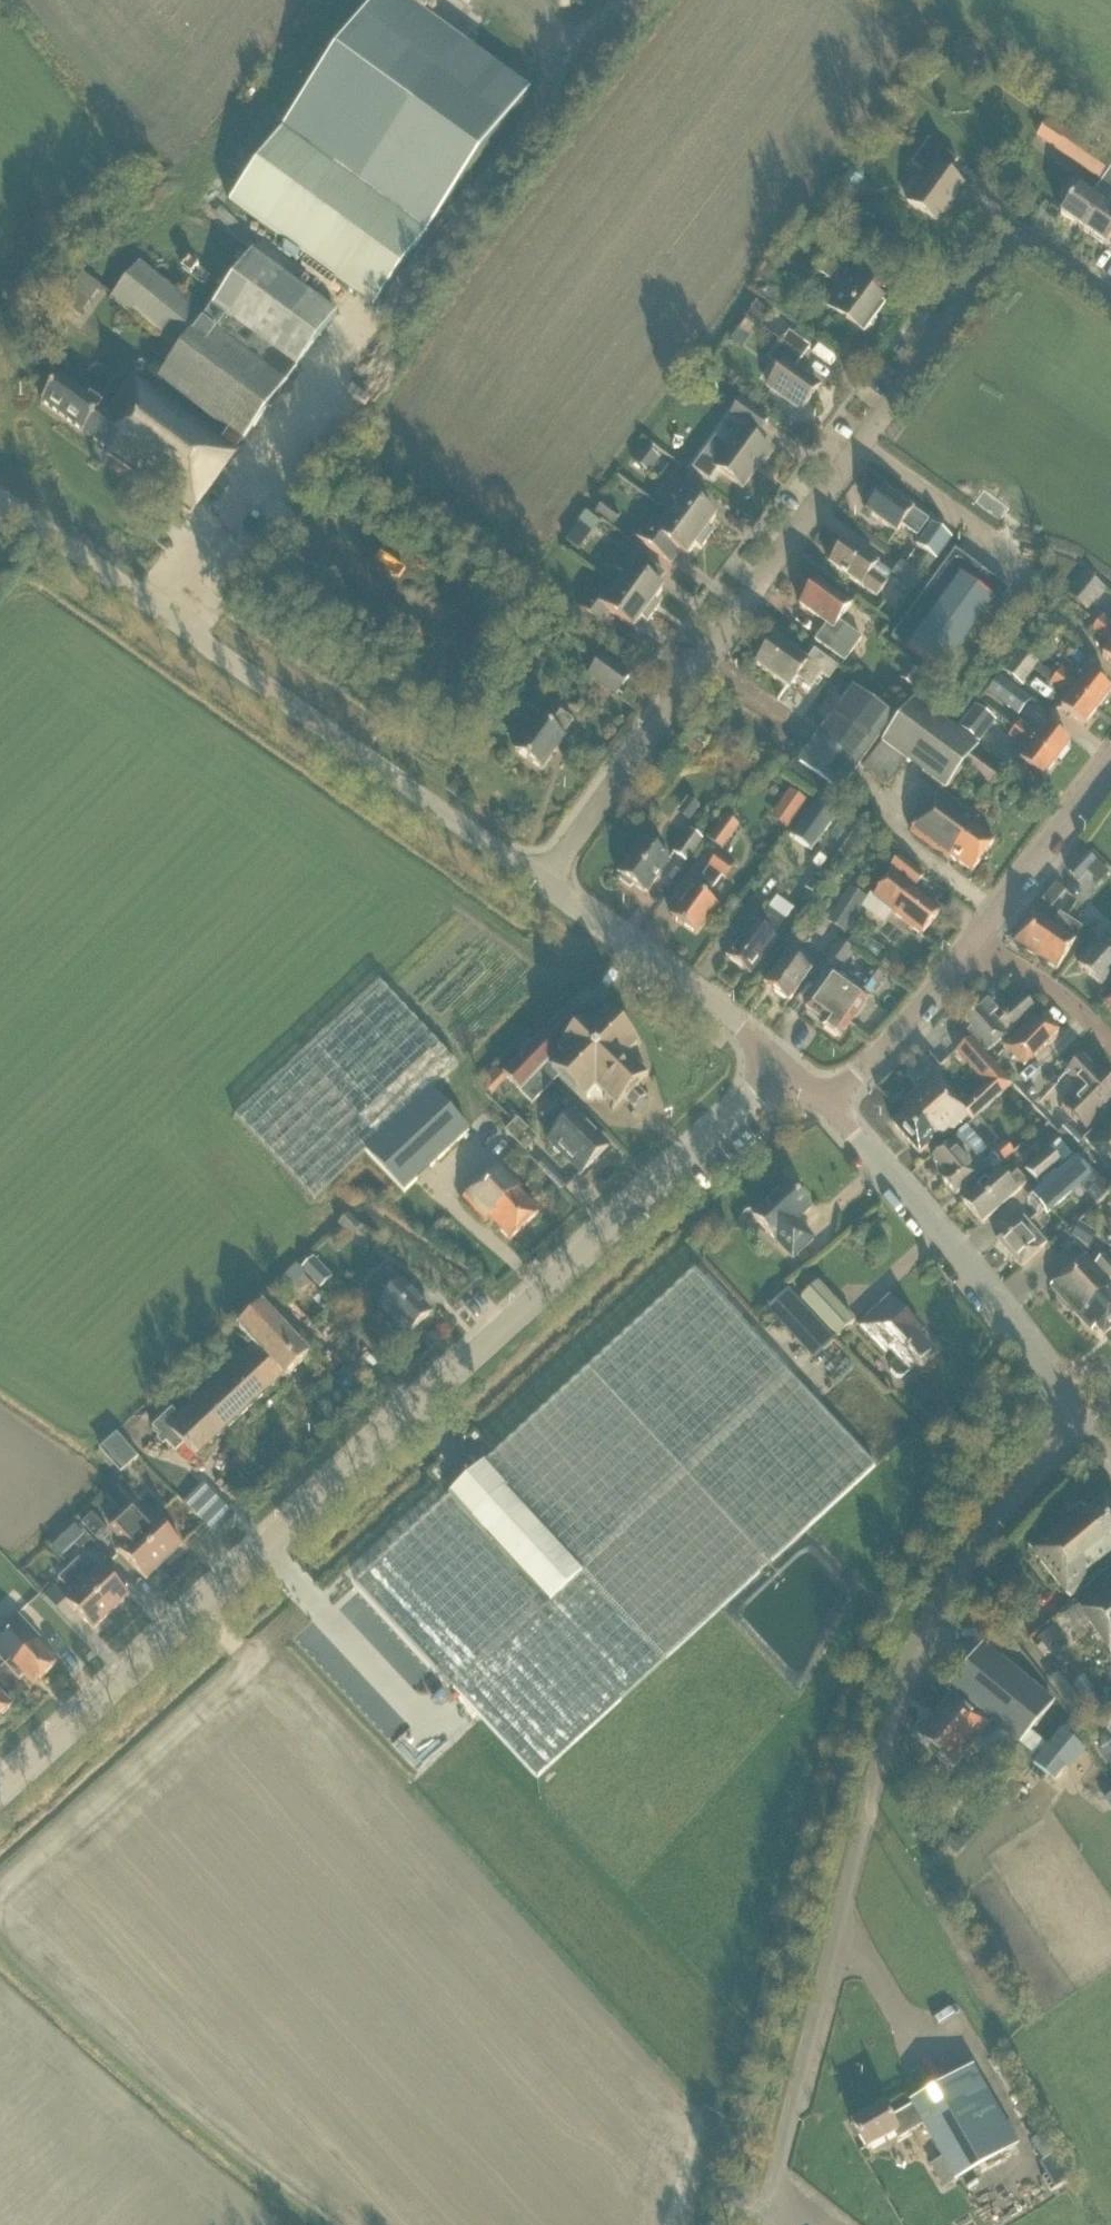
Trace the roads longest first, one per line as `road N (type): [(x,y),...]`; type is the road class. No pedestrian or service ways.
road 1 (tertiary): [(0,1796),(783,1067)]
road 2 (residential): [(546,886),(994,263),(1013,251),(1036,250),(1110,298)]
road 3 (unclassified): [(752,2224),(906,1642),(1088,1435)]
road 4 (tertiary): [(546,886),(0,501)]
road 5 (unclassified): [(1088,1435),(980,1284),(826,1107)]
road 6 (tertiary): [(783,1067),(741,1027),(546,886)]
road 7 (tertiary): [(971,943),(1110,762)]
road 8 (tertiary): [(826,1107),(971,943)]
road 9 (residential): [(1110,1041),(1075,1007),(971,943)]

